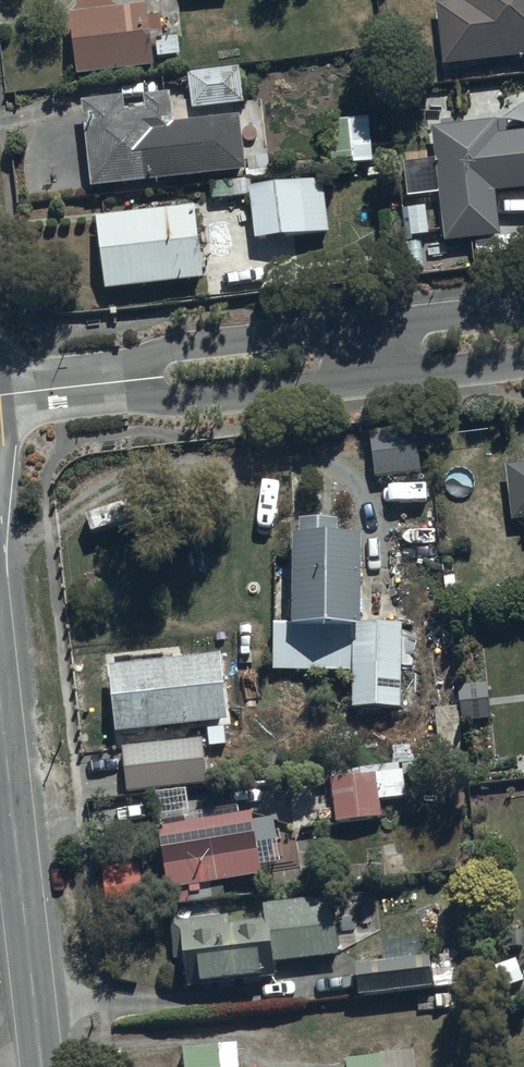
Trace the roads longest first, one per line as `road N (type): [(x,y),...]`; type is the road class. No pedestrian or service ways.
road 1 (residential): [(0,392),(523,337)]
road 2 (tertiary): [(17,817),(45,1066)]
road 3 (tertiary): [(0,667),(17,817)]

